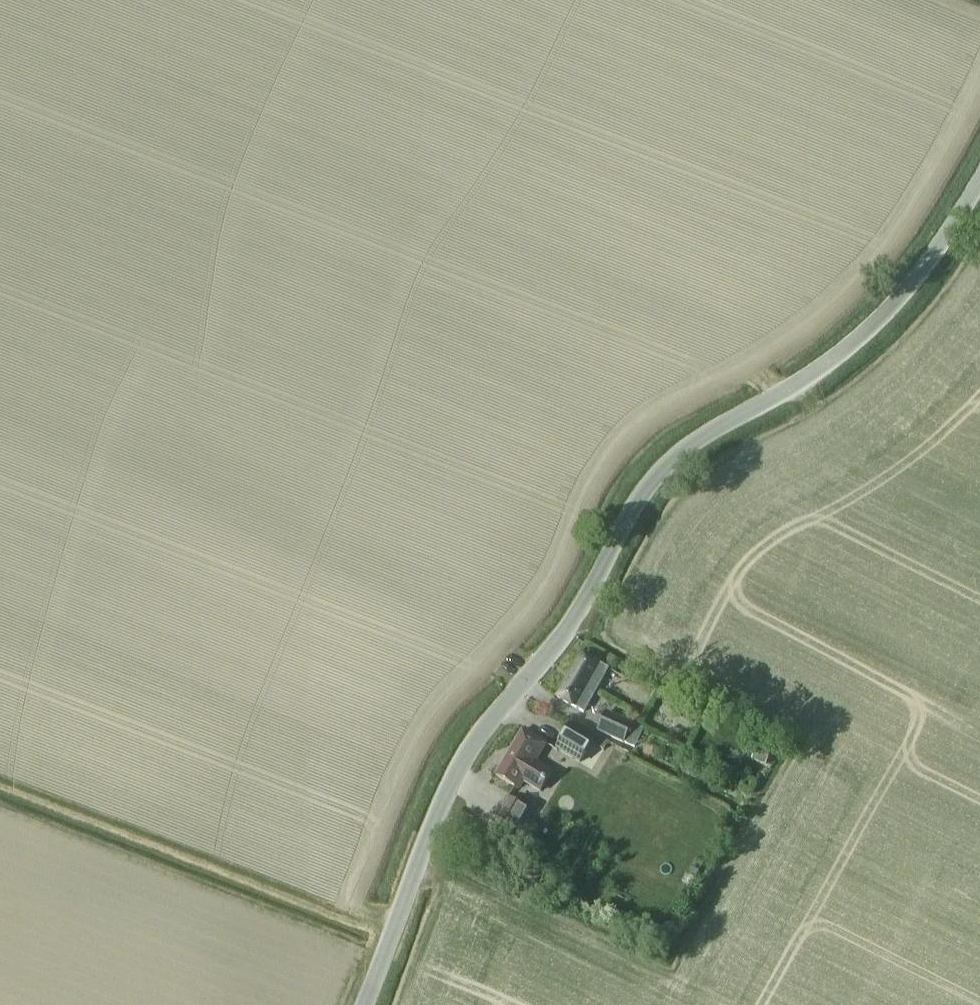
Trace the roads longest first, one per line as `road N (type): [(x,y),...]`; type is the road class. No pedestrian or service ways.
road 1 (tertiary): [(361,1004),(457,767),(574,614),(642,492),(689,444),(870,327),(918,275),(979,181)]

